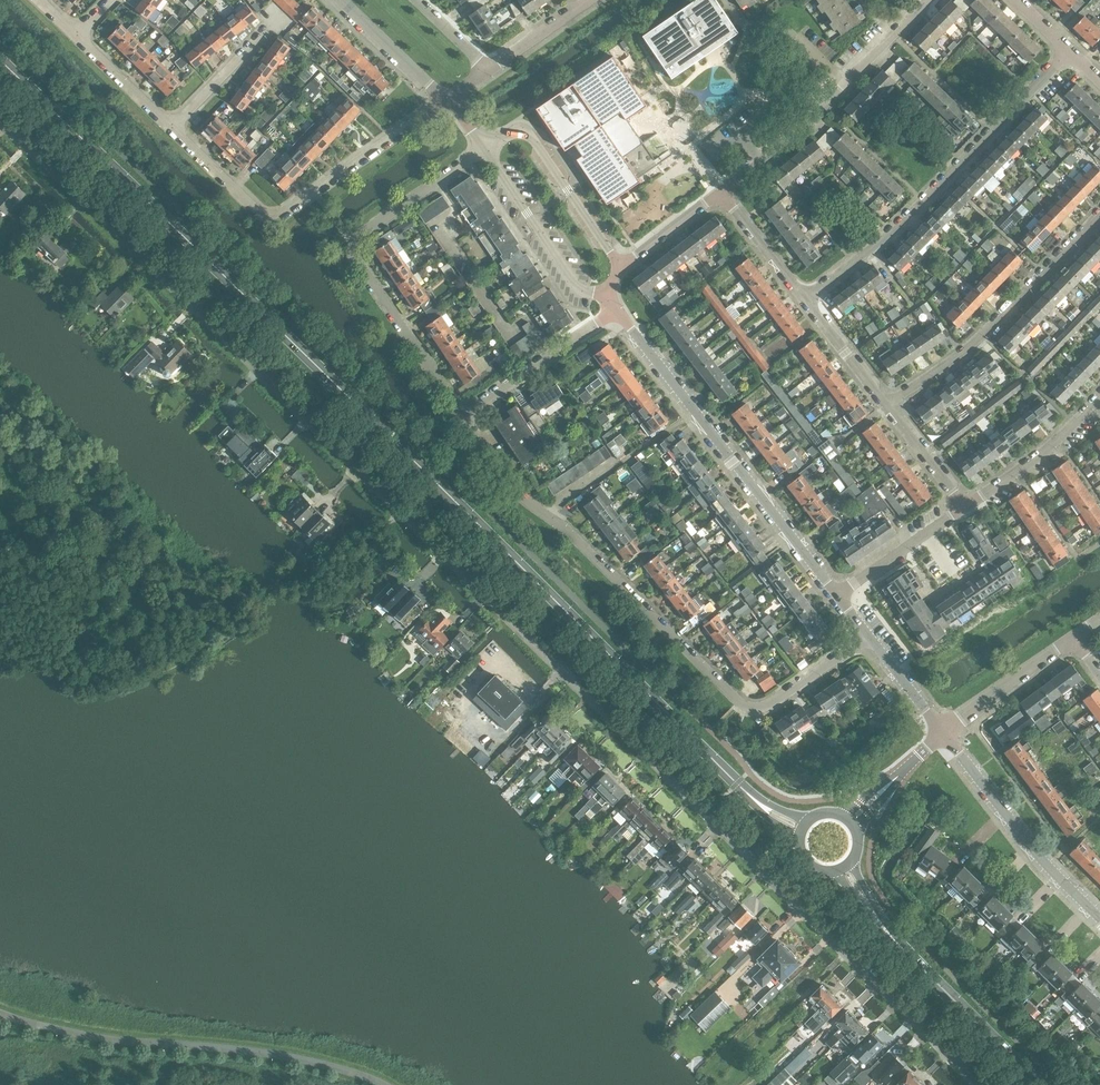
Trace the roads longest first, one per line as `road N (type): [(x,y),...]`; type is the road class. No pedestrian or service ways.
road 1 (tertiary): [(756,801),(0,62)]
road 2 (residential): [(976,1084),(402,516)]
road 3 (unclassified): [(402,516),(0,127)]
road 4 (unclassified): [(868,637),(768,706),(744,706),(564,525),(512,488),(459,418)]
road 5 (unclassified): [(0,1011),(115,1041),(269,1053),(382,1084)]
road 6 (unclassified): [(459,418),(348,257),(348,241),(484,149)]
road 7 (unclassified): [(1071,53),(882,243),(806,299)]
road 8 (unclassified): [(616,309),(837,596)]
road 9 (unclassified): [(174,126),(262,212),(282,218),(446,101)]
road 10 (unclassified): [(1099,214),(963,354),(887,406)]
road 11 (unclassified): [(722,191),(806,124),(929,0)]
road 12 (unclassified): [(1099,918),(1032,849),(943,733)]
road 13 (tertiary): [(883,927),(1041,1084)]
road 14 (unclassified): [(621,268),(529,134),(477,135)]
road 15 (unclassified): [(484,149),(581,289),(606,296)]
road 16 (unclassified): [(459,418),(616,309)]
road 17 (unclassified): [(966,509),(1099,400)]
road 18 (unclassified): [(943,733),(1073,636)]
road 19 (unclassified): [(837,596),(966,509)]
road 20 (unclassified): [(174,126),(281,15)]
road 21 (unclassified): [(446,101),(342,0)]
road 22 (unclassified): [(806,299),(722,191)]
road 23 (unclassified): [(887,406),(806,299)]
road 24 (unclassified): [(174,126),(79,33)]
road 25 (unclassified): [(966,509),(887,406)]
road 26 (unclassified): [(621,268),(722,191)]
road 27 (unclassified): [(868,637),(943,733)]
road 28 (unclassified): [(489,69),(588,0)]

